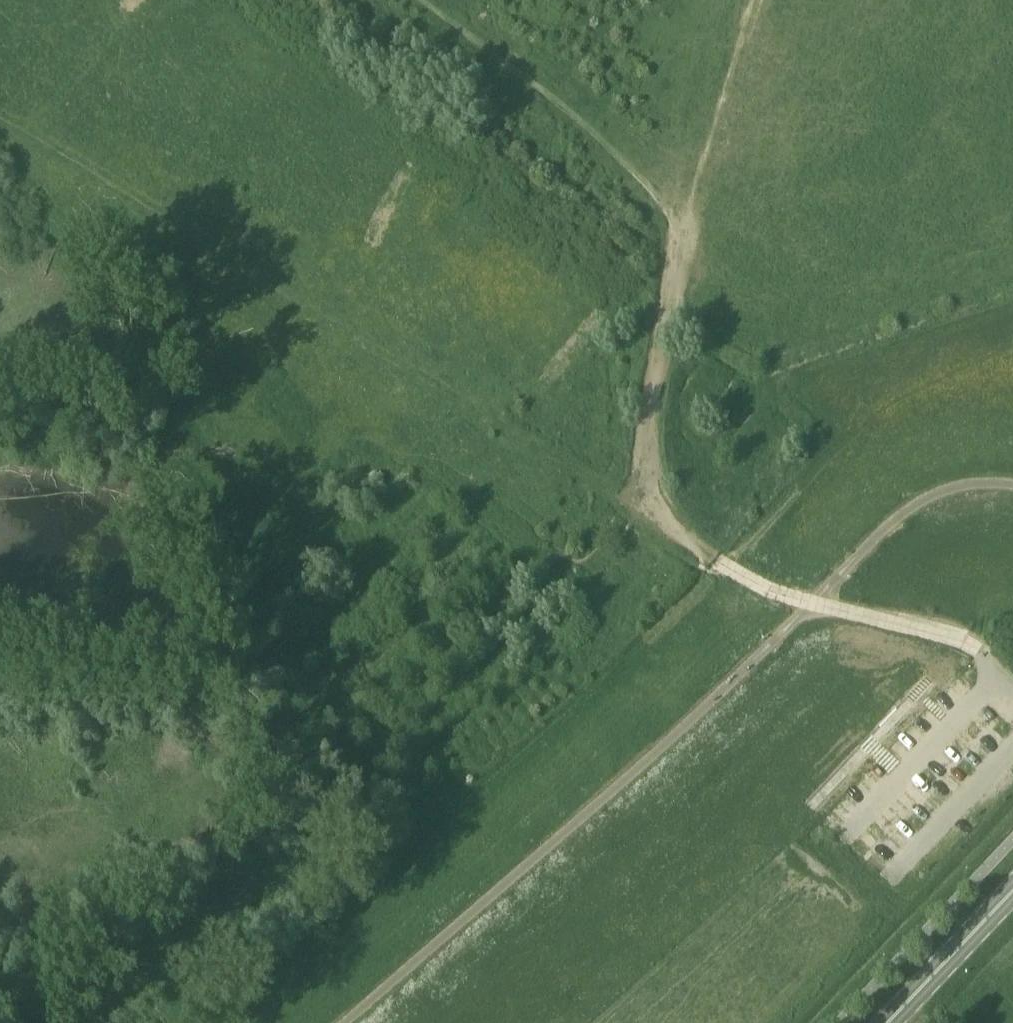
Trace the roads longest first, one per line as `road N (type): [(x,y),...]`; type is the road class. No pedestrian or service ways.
road 1 (track): [(653,520),(649,427),(689,202)]
road 2 (secondary): [(885,1022),(1012,888)]

